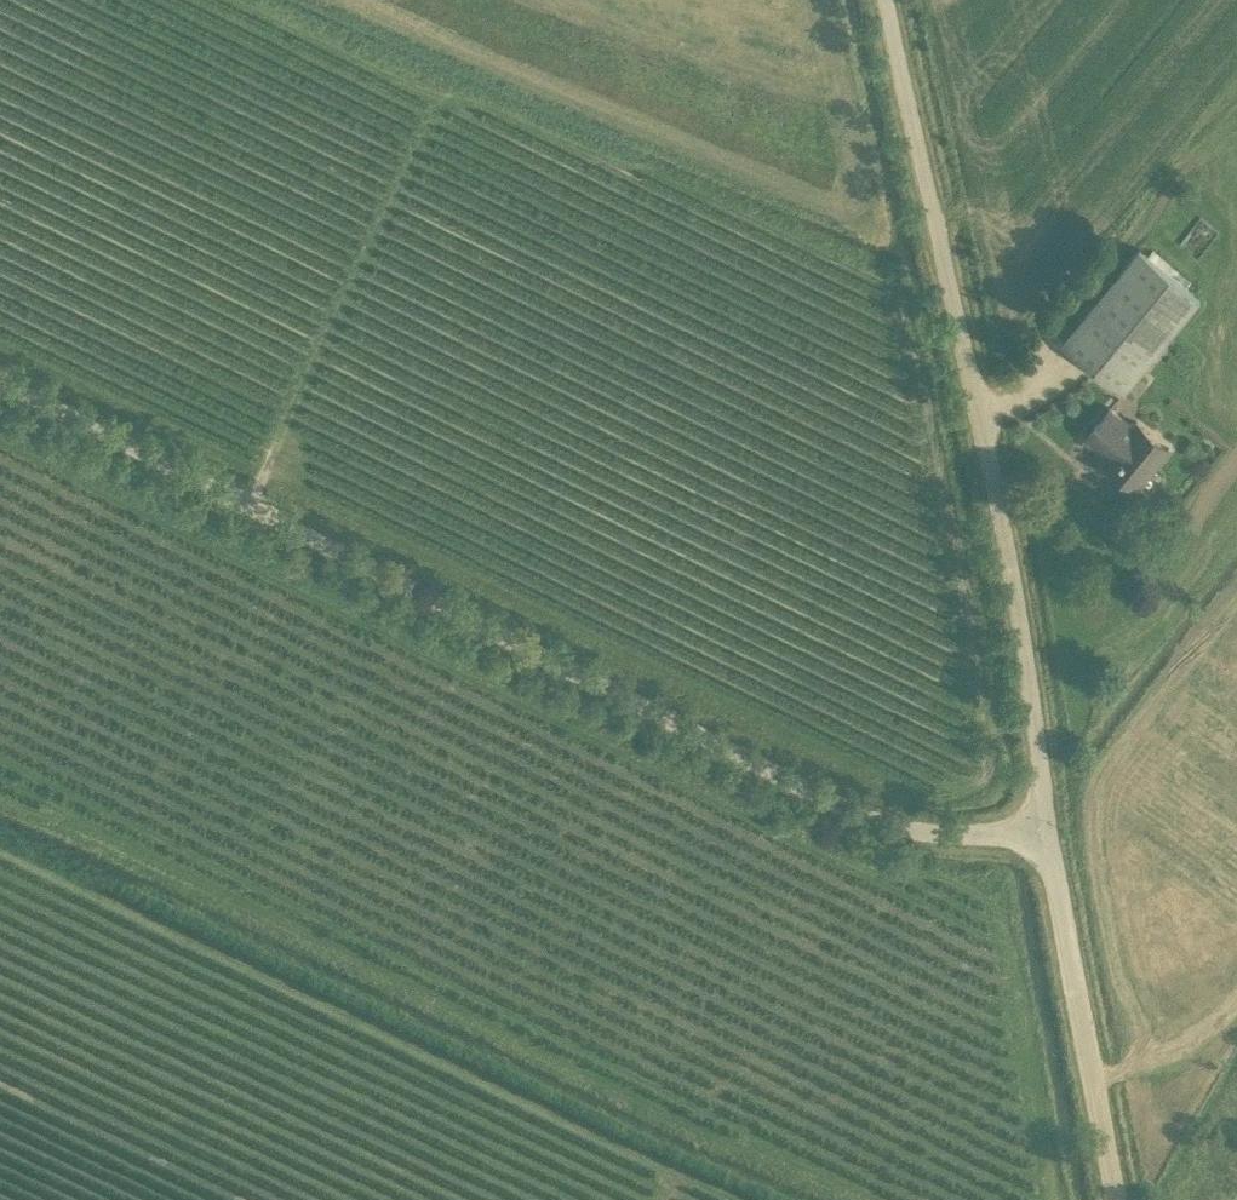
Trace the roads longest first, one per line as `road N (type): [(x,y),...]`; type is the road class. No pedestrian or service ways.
road 1 (unclassified): [(1046,804),(996,826),(923,826),(813,783),(0,379)]
road 2 (unclassified): [(1046,804),(1019,637),(880,0)]
road 3 (unclassified): [(1112,1199),(1046,804)]

